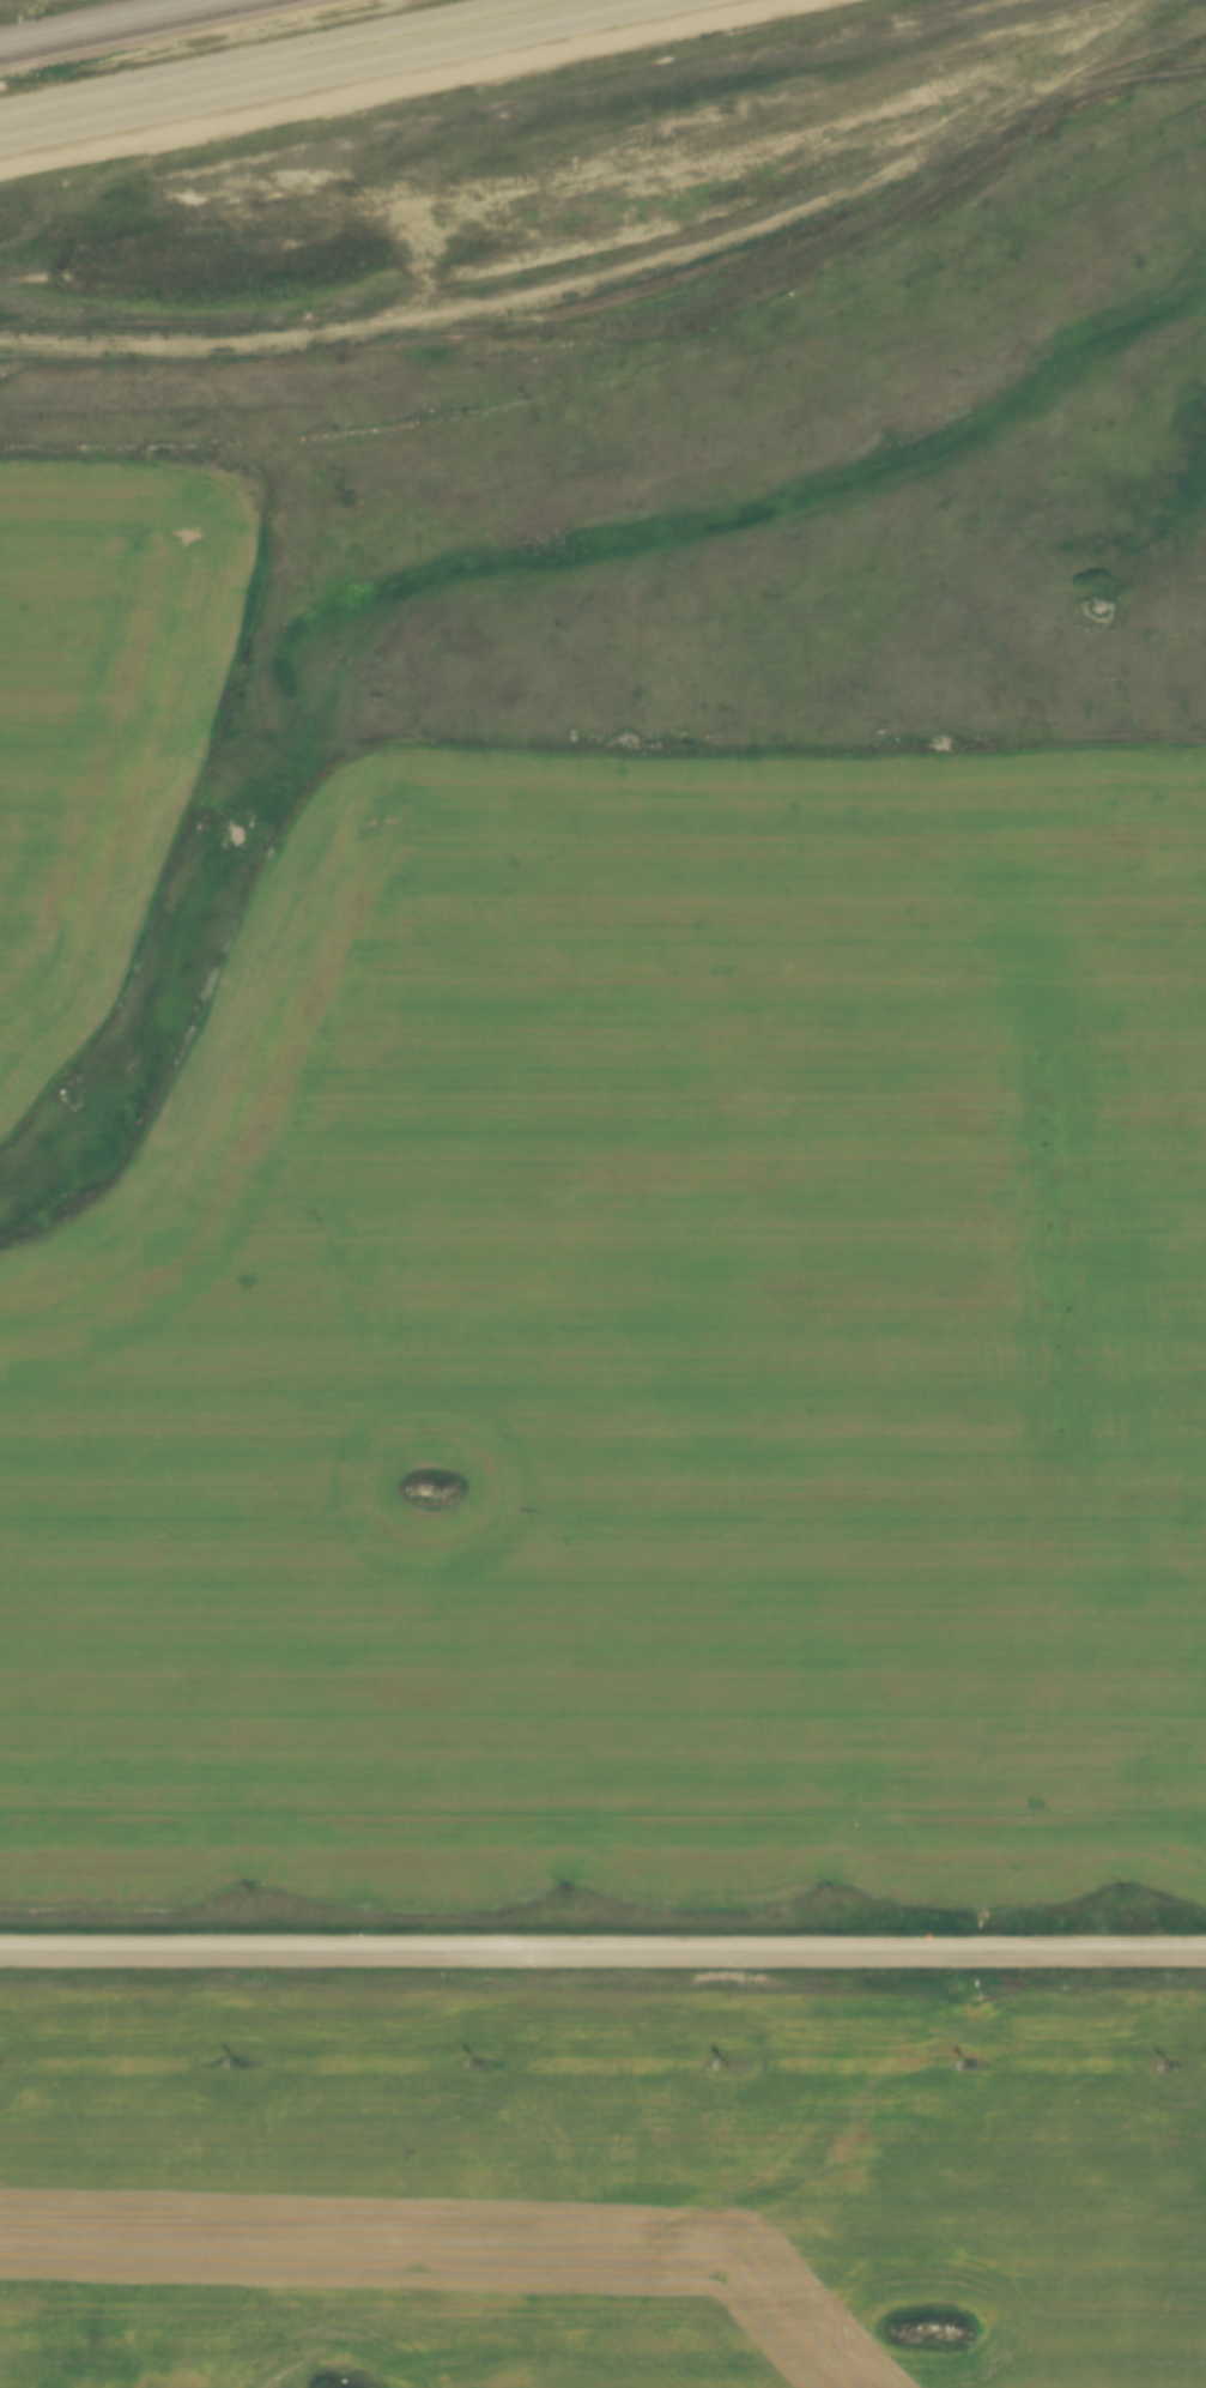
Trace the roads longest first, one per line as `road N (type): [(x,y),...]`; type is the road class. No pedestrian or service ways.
road 1 (tertiary): [(0,1950),(1205,1950)]

